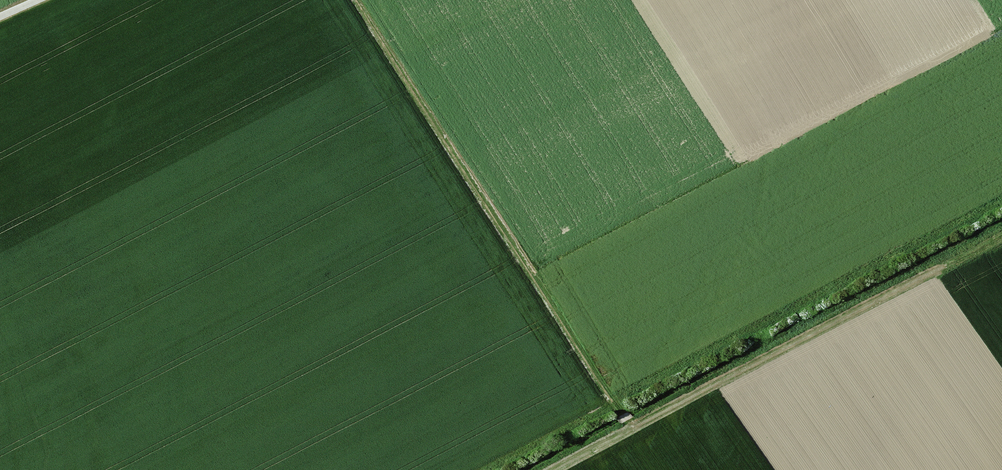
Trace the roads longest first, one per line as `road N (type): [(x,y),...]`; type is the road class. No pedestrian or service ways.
road 1 (track): [(356,0),(627,434)]
road 2 (track): [(627,434),(1001,241)]

